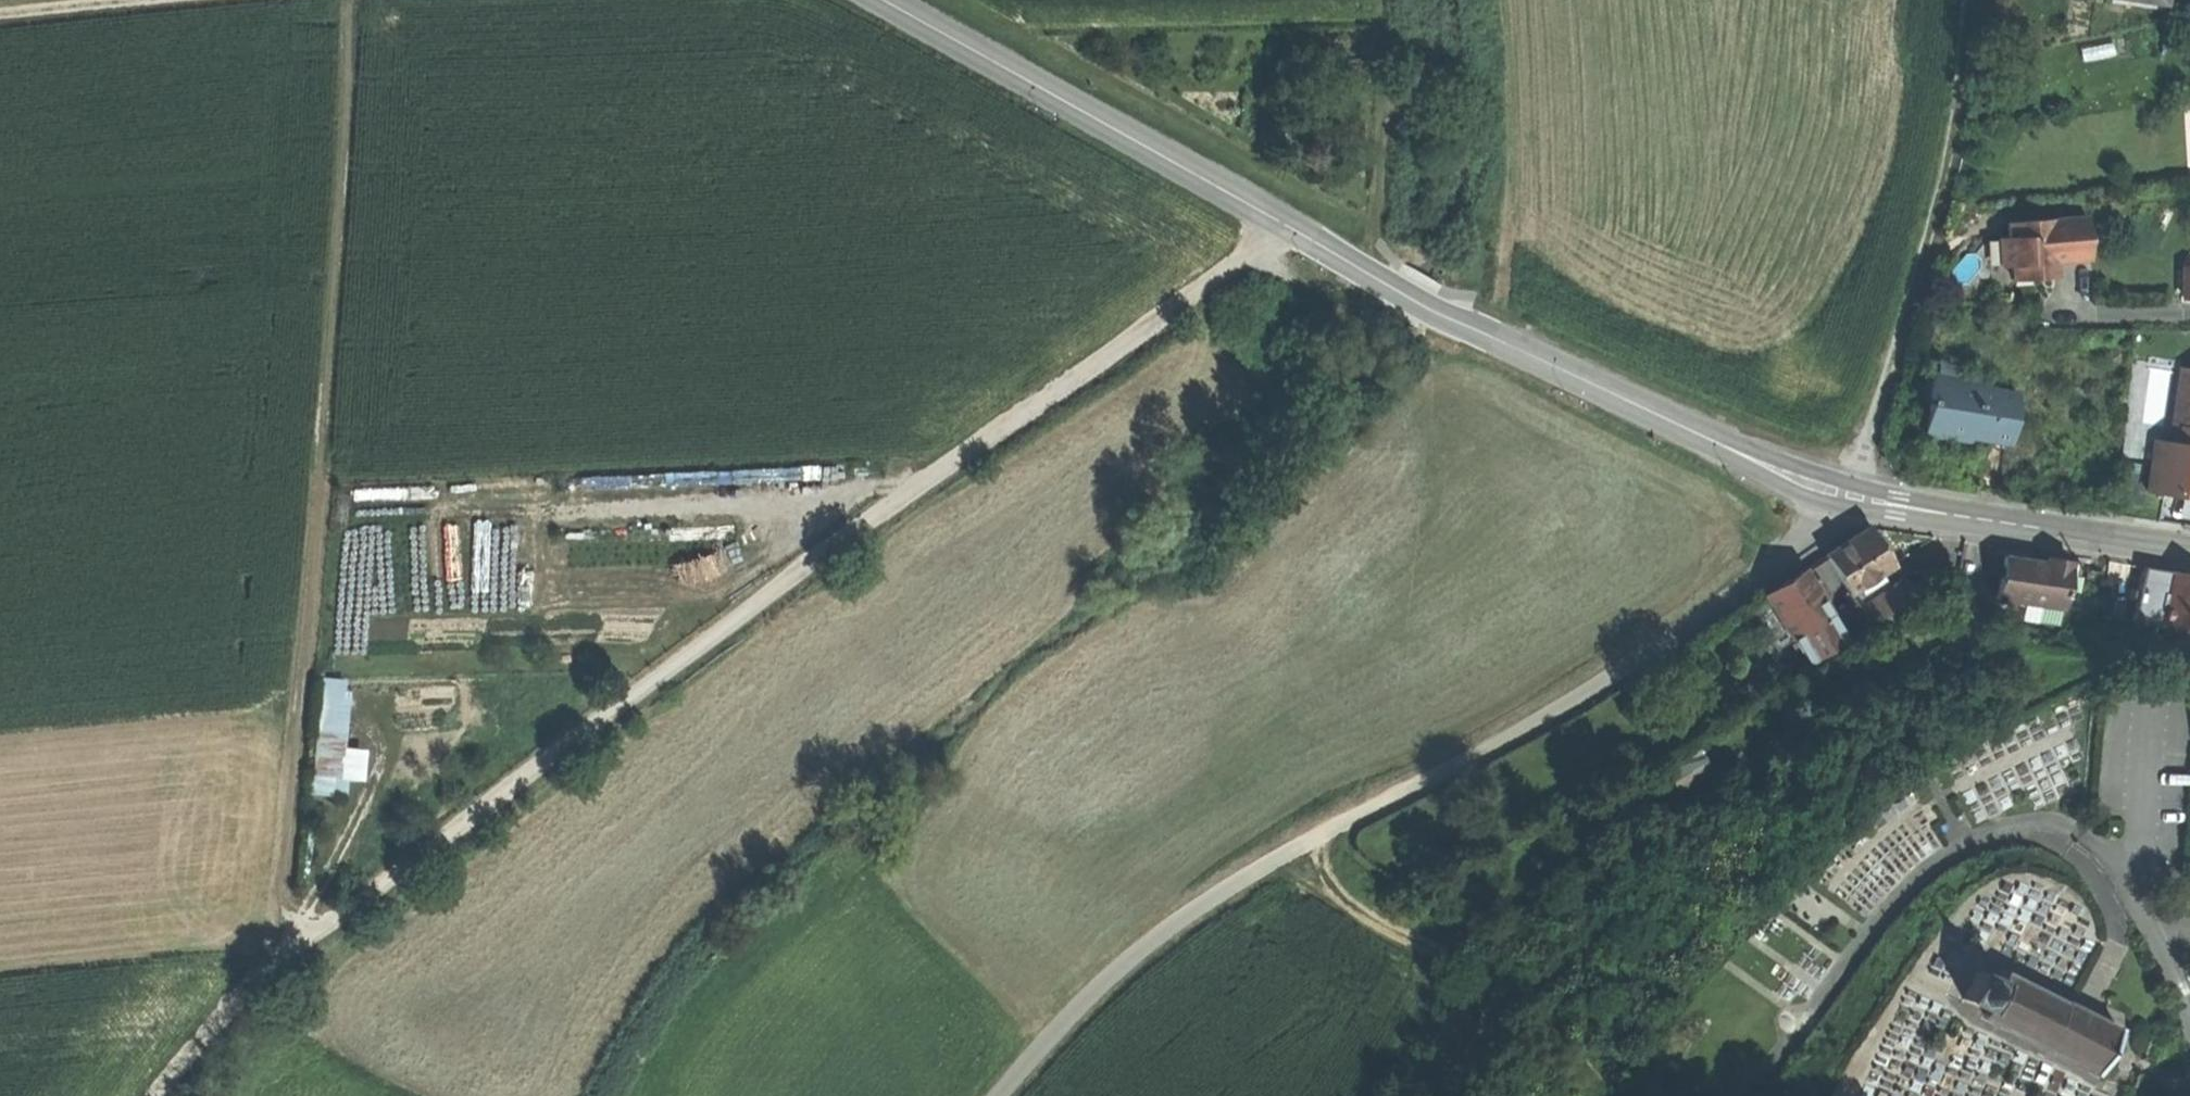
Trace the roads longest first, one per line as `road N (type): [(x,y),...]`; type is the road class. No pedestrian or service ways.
road 1 (track): [(1288,228),(1244,267),(838,544),(277,961),(179,1060),(156,1095)]
road 2 (tertiary): [(880,0),(1450,317),(1845,497)]
road 3 (residential): [(1001,1095),(1076,1004),(1171,925),(1499,741),(1818,537),(1845,497)]
road 4 (track): [(311,935),(282,910),(352,0)]
road 5 (track): [(1741,1095),(1789,1062),(1920,876),(1974,840),(2030,826),(2088,831),(2136,864)]
road 6 (track): [(1845,497),(1868,461),(1963,147),(1973,0)]
road 7 (track): [(1314,839),(1347,888),(1558,1016),(1619,1082),(1659,1095)]
road 8 (tertiary): [(1845,497),(2189,547)]
road 9 (residential): [(2189,1011),(2182,970),(2136,864)]
road 10 (track): [(153,0),(0,14)]

